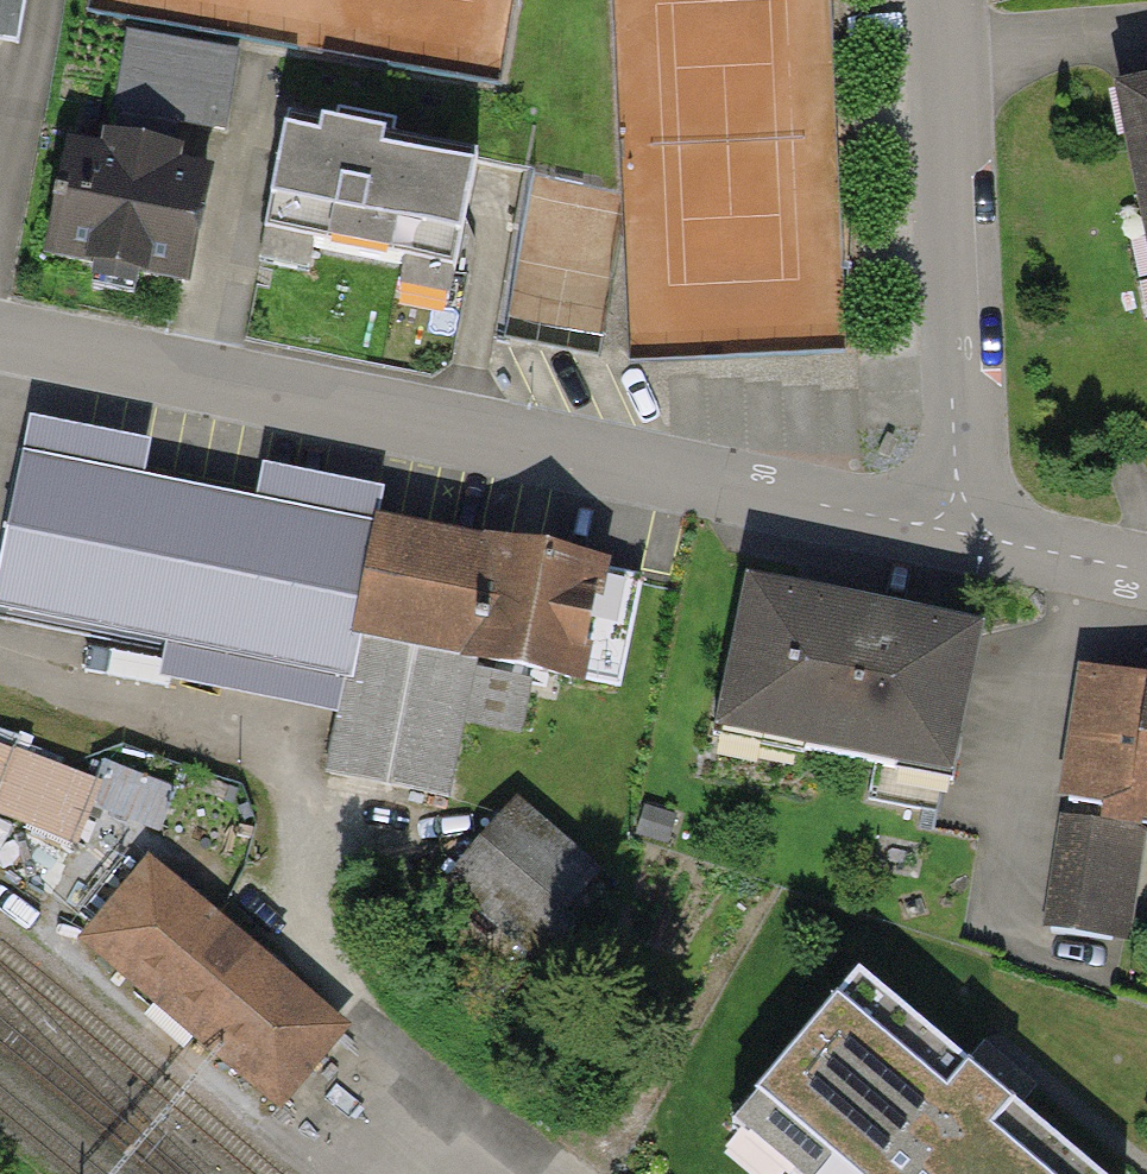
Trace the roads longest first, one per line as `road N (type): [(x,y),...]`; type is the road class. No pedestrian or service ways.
road 1 (residential): [(0,335),(913,523),(960,520)]
road 2 (residential): [(960,520),(942,0)]
road 3 (residential): [(960,520),(1010,543),(1146,573)]

